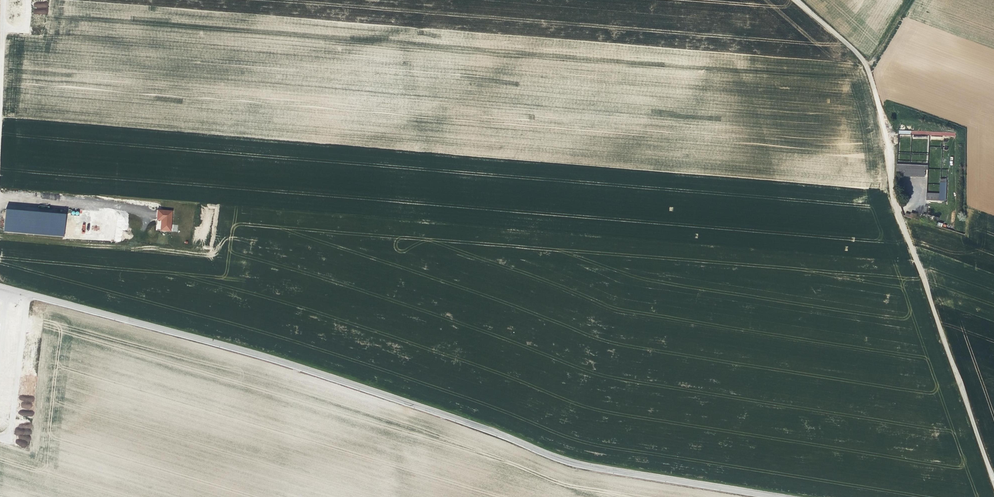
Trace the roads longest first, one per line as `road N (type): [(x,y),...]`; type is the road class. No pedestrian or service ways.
road 1 (tertiary): [(781,496),(570,464),(311,368),(0,286)]
road 2 (unclassified): [(993,488),(894,205),(868,63),(799,0)]
road 3 (track): [(29,293),(9,441),(0,439)]

